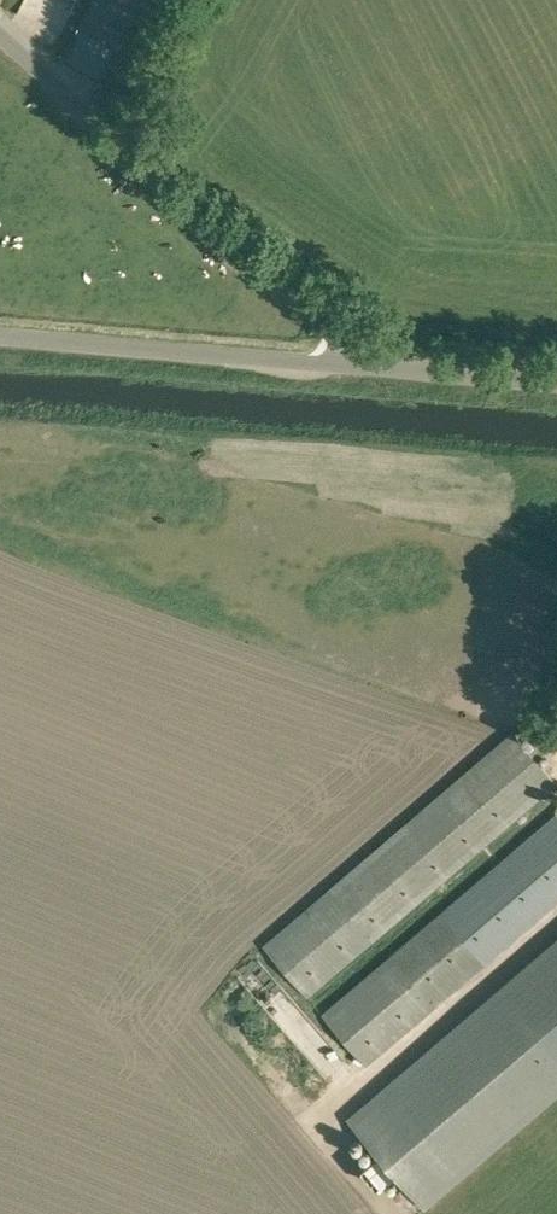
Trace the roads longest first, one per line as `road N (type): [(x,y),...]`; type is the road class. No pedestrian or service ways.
road 1 (unclassified): [(357,367),(352,341),(326,307),(160,184),(0,38)]
road 2 (unclassified): [(0,339),(357,367)]
road 3 (unclassified): [(357,367),(556,384)]

